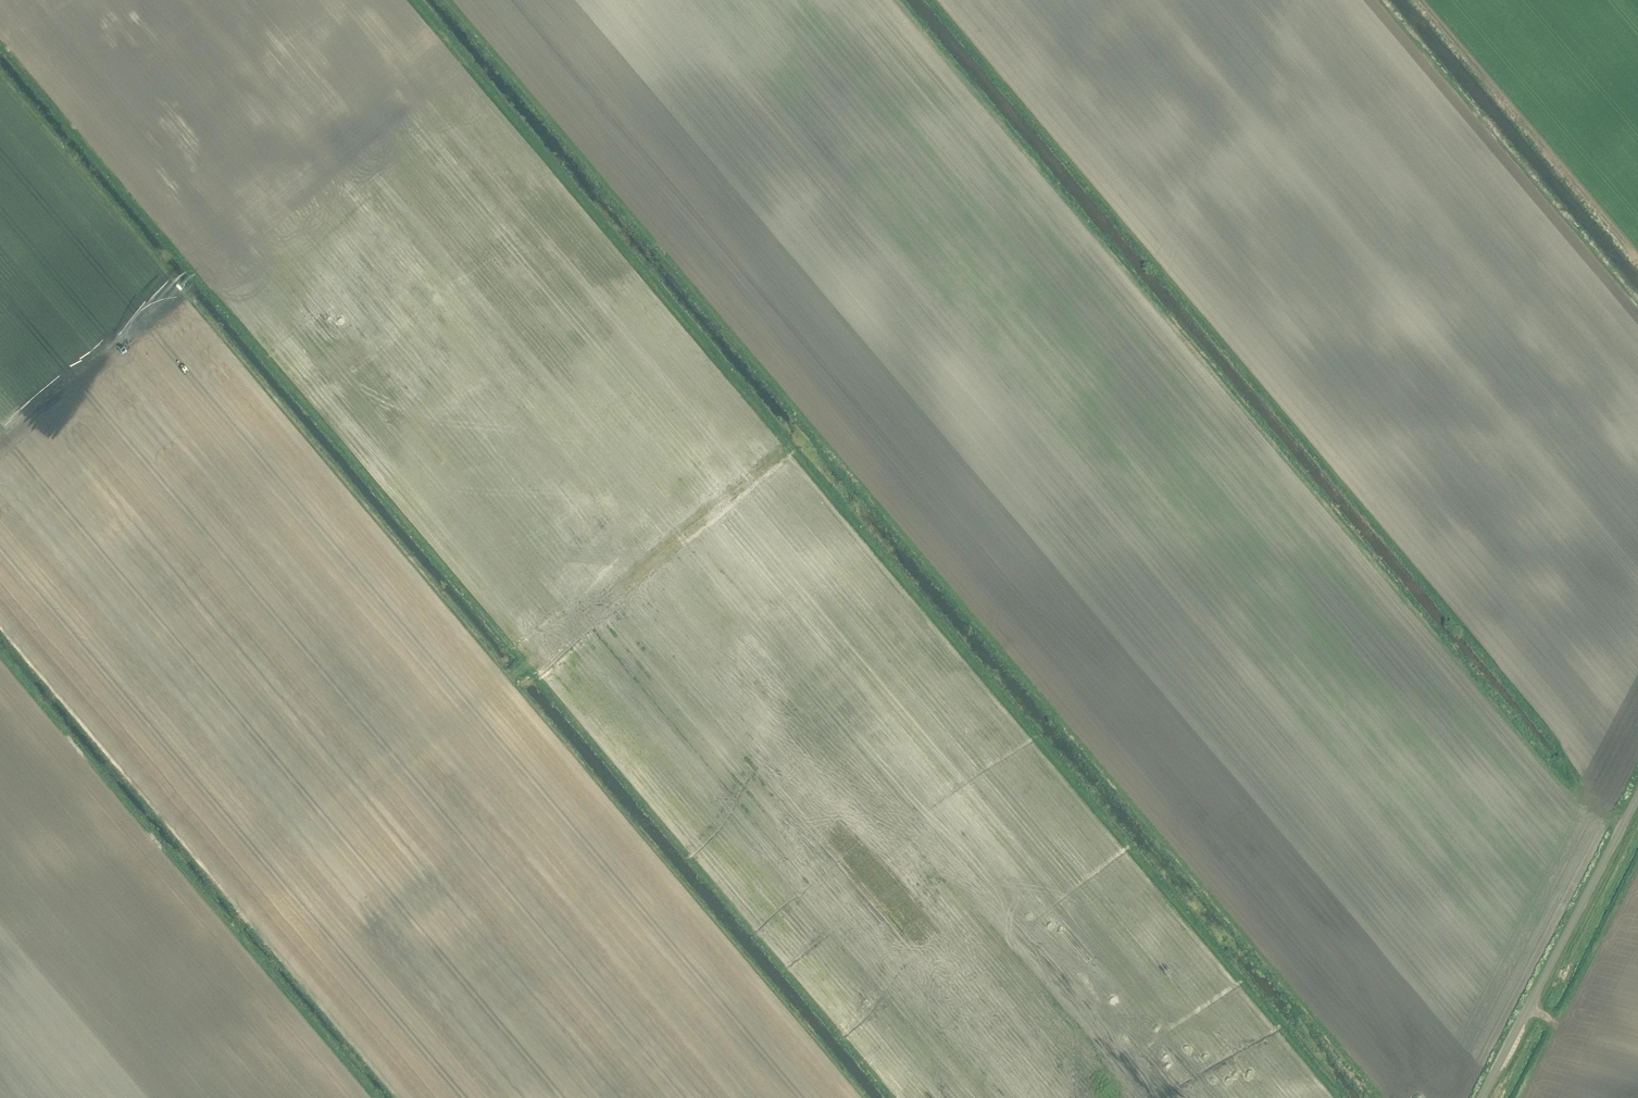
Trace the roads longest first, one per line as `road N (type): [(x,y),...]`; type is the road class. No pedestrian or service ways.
road 1 (unclassified): [(1482,1097),(1637,796)]

